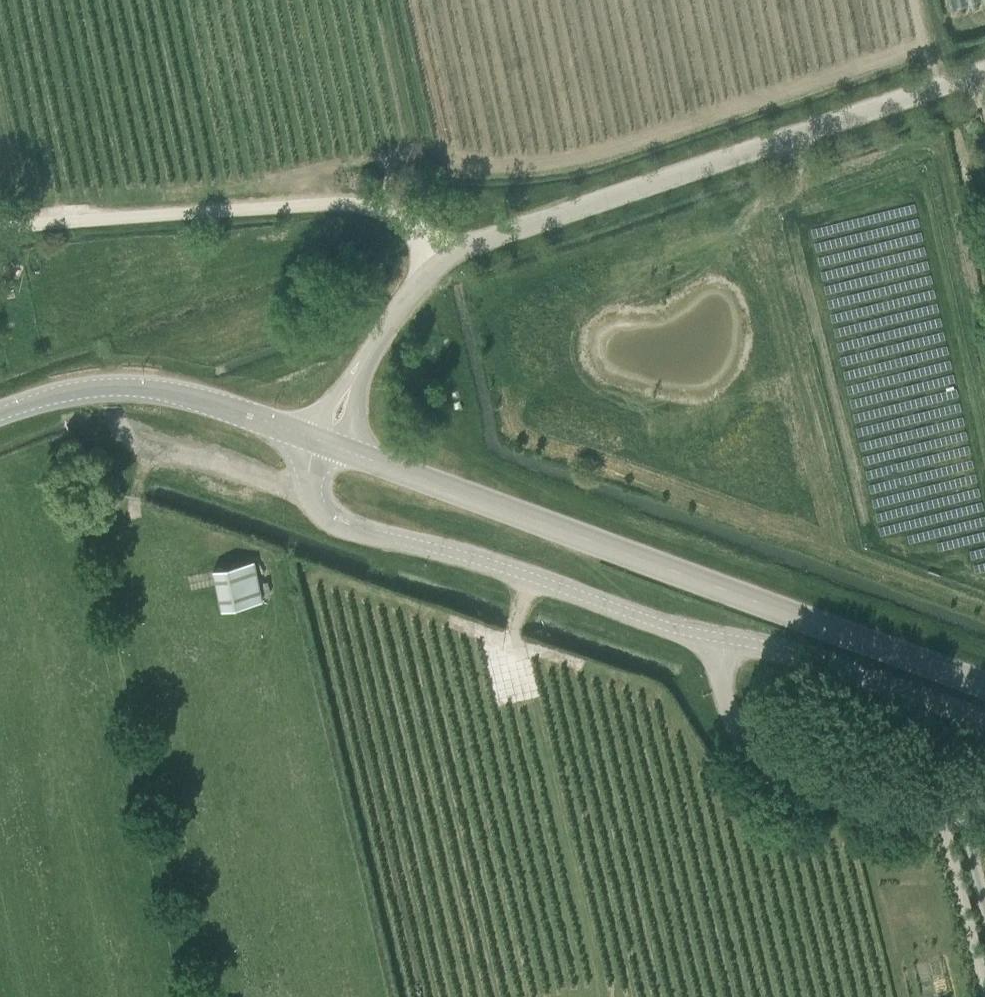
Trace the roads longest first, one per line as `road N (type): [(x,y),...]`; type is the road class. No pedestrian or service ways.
road 1 (tertiary): [(321,443),(984,686)]
road 2 (unclassified): [(439,260),(984,71)]
road 3 (unclassified): [(719,644),(431,546),(332,523),(313,497),(310,472),(321,443)]
road 4 (unclassified): [(0,228),(368,204),(405,221),(439,260)]
road 5 (unclassified): [(984,798),(893,800),(780,782),(745,746),(720,698),(719,644)]
road 6 (tertiary): [(321,443),(182,393),(124,385),(81,386),(0,410)]
road 7 (unclassified): [(719,644),(878,682),(984,721)]
road 8 (unclassified): [(321,443),(372,350),(439,260)]

